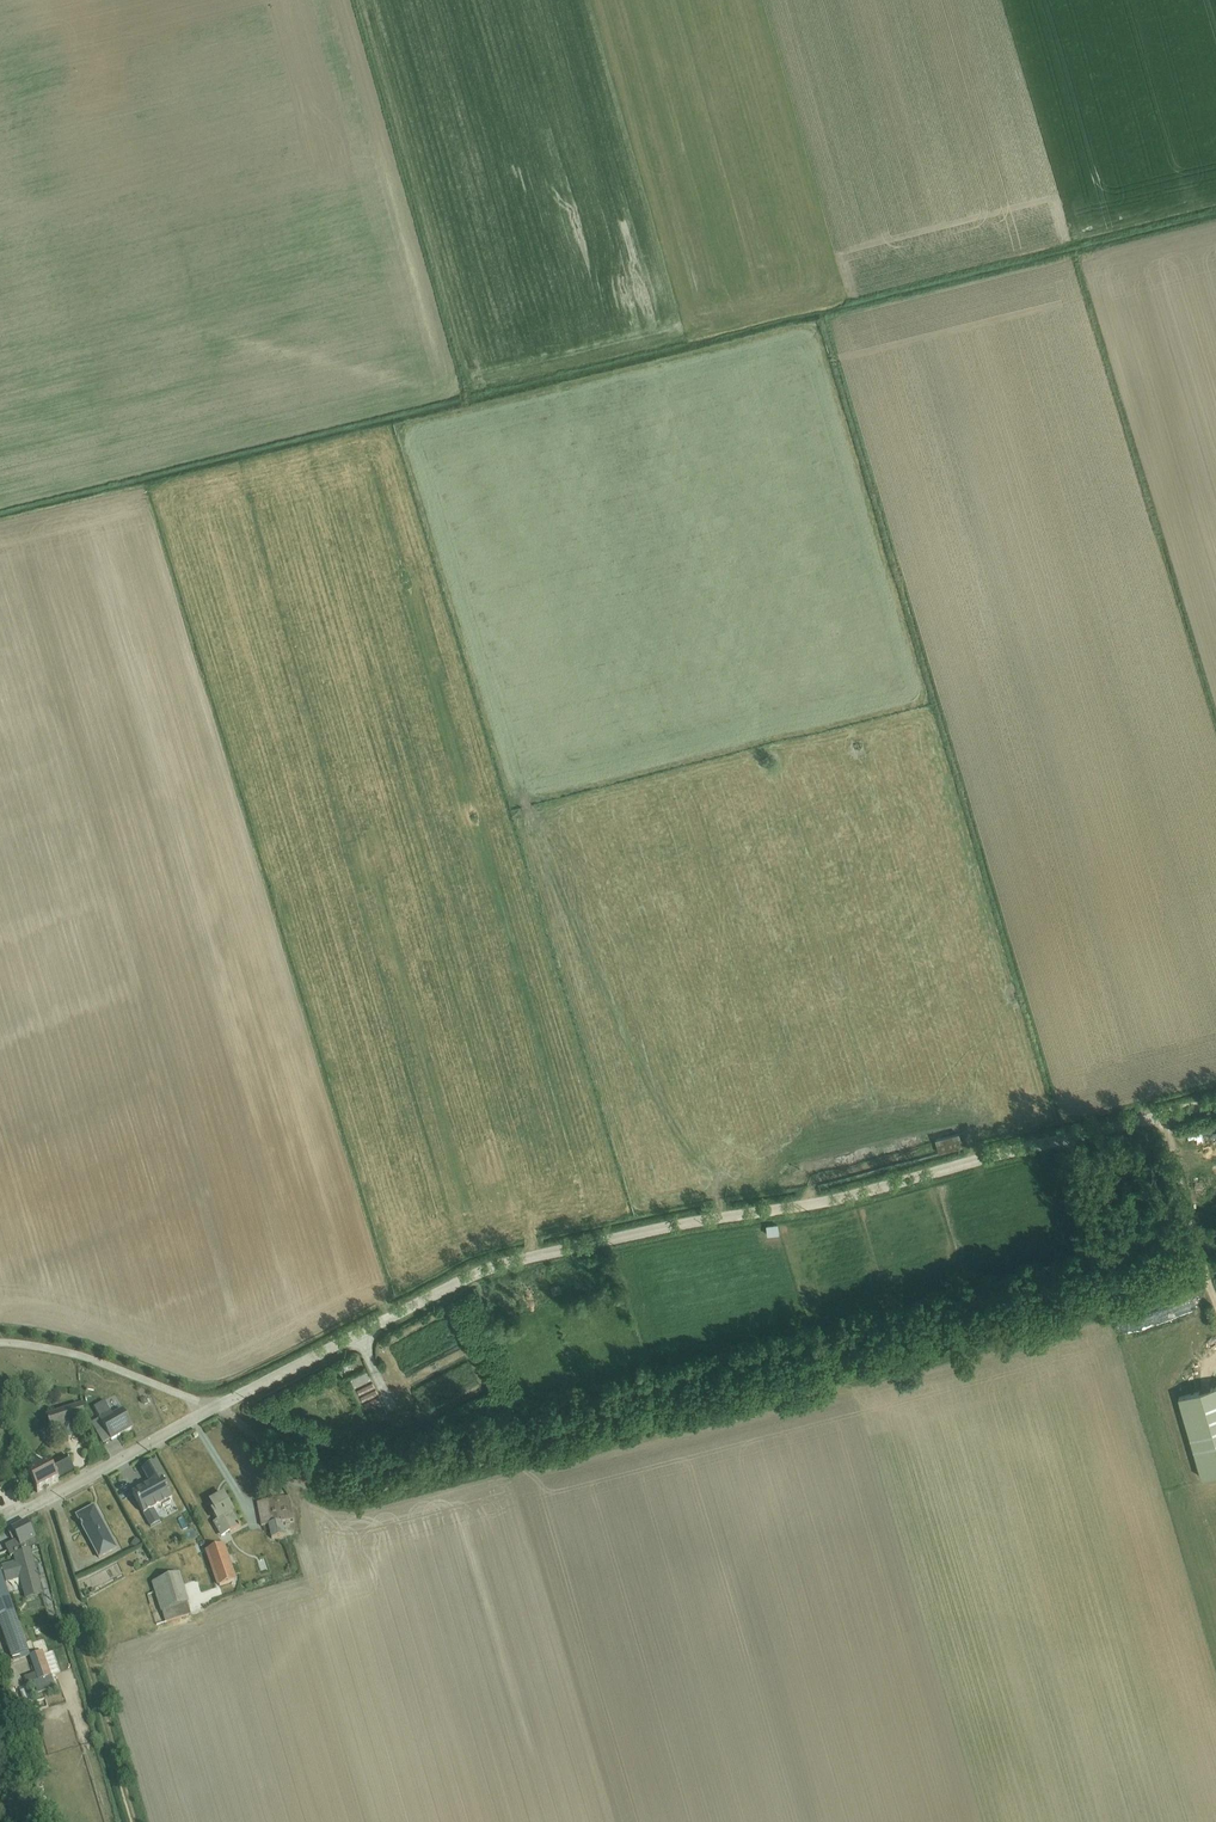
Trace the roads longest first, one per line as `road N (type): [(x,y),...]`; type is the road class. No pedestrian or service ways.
road 1 (track): [(202,1416),(261,1428),(291,1483),(368,1497),(1205,1270)]
road 2 (tertiary): [(1215,1100),(823,1203),(548,1254),(483,1274),(216,1408)]
road 3 (tertiary): [(216,1408),(0,1524)]
road 4 (residential): [(216,1408),(84,1357),(0,1344)]
road 5 (track): [(1160,1115),(1205,1270)]

